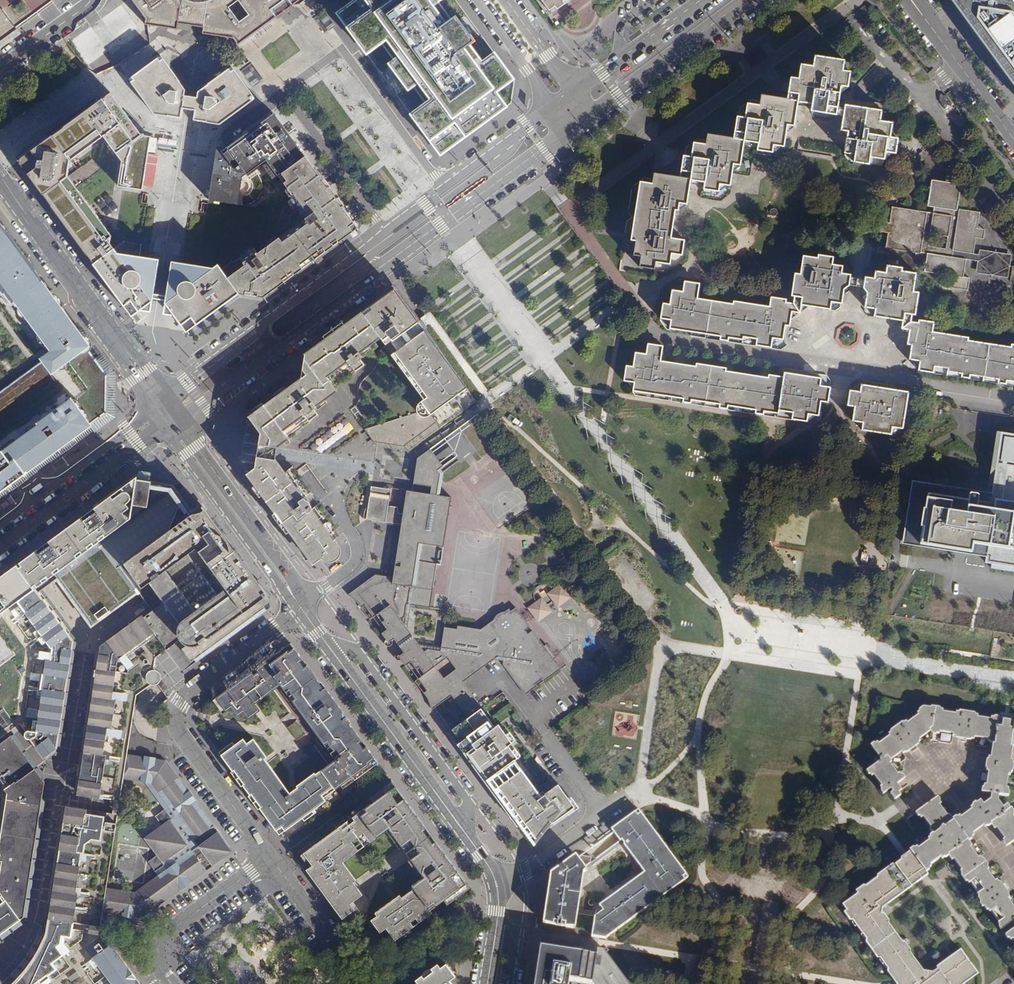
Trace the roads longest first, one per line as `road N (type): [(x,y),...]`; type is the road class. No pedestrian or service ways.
road 1 (secondary): [(555,105),(160,405)]
road 2 (secondary): [(177,418),(574,130)]
road 3 (residential): [(302,609),(184,692),(172,716),(264,854)]
road 4 (tertiary): [(302,609),(496,884)]
road 5 (residential): [(160,405),(0,177)]
road 6 (tertiary): [(302,609),(296,582),(177,418)]
road 7 (tertiary): [(164,425),(302,609)]
road 8 (secondary): [(0,545),(164,425)]
road 9 (secondary): [(160,405),(0,523)]
road 10 (secondary): [(593,115),(753,0)]
road 11 (residential): [(264,854),(155,942),(153,958),(172,983)]
road 12 (residential): [(496,884),(631,797)]
road 13 (residential): [(1013,221),(919,96)]
road 14 (secondary): [(700,0),(574,89)]
road 15 (residential): [(264,854),(350,966)]
road 16 (residential): [(477,0),(555,105)]

